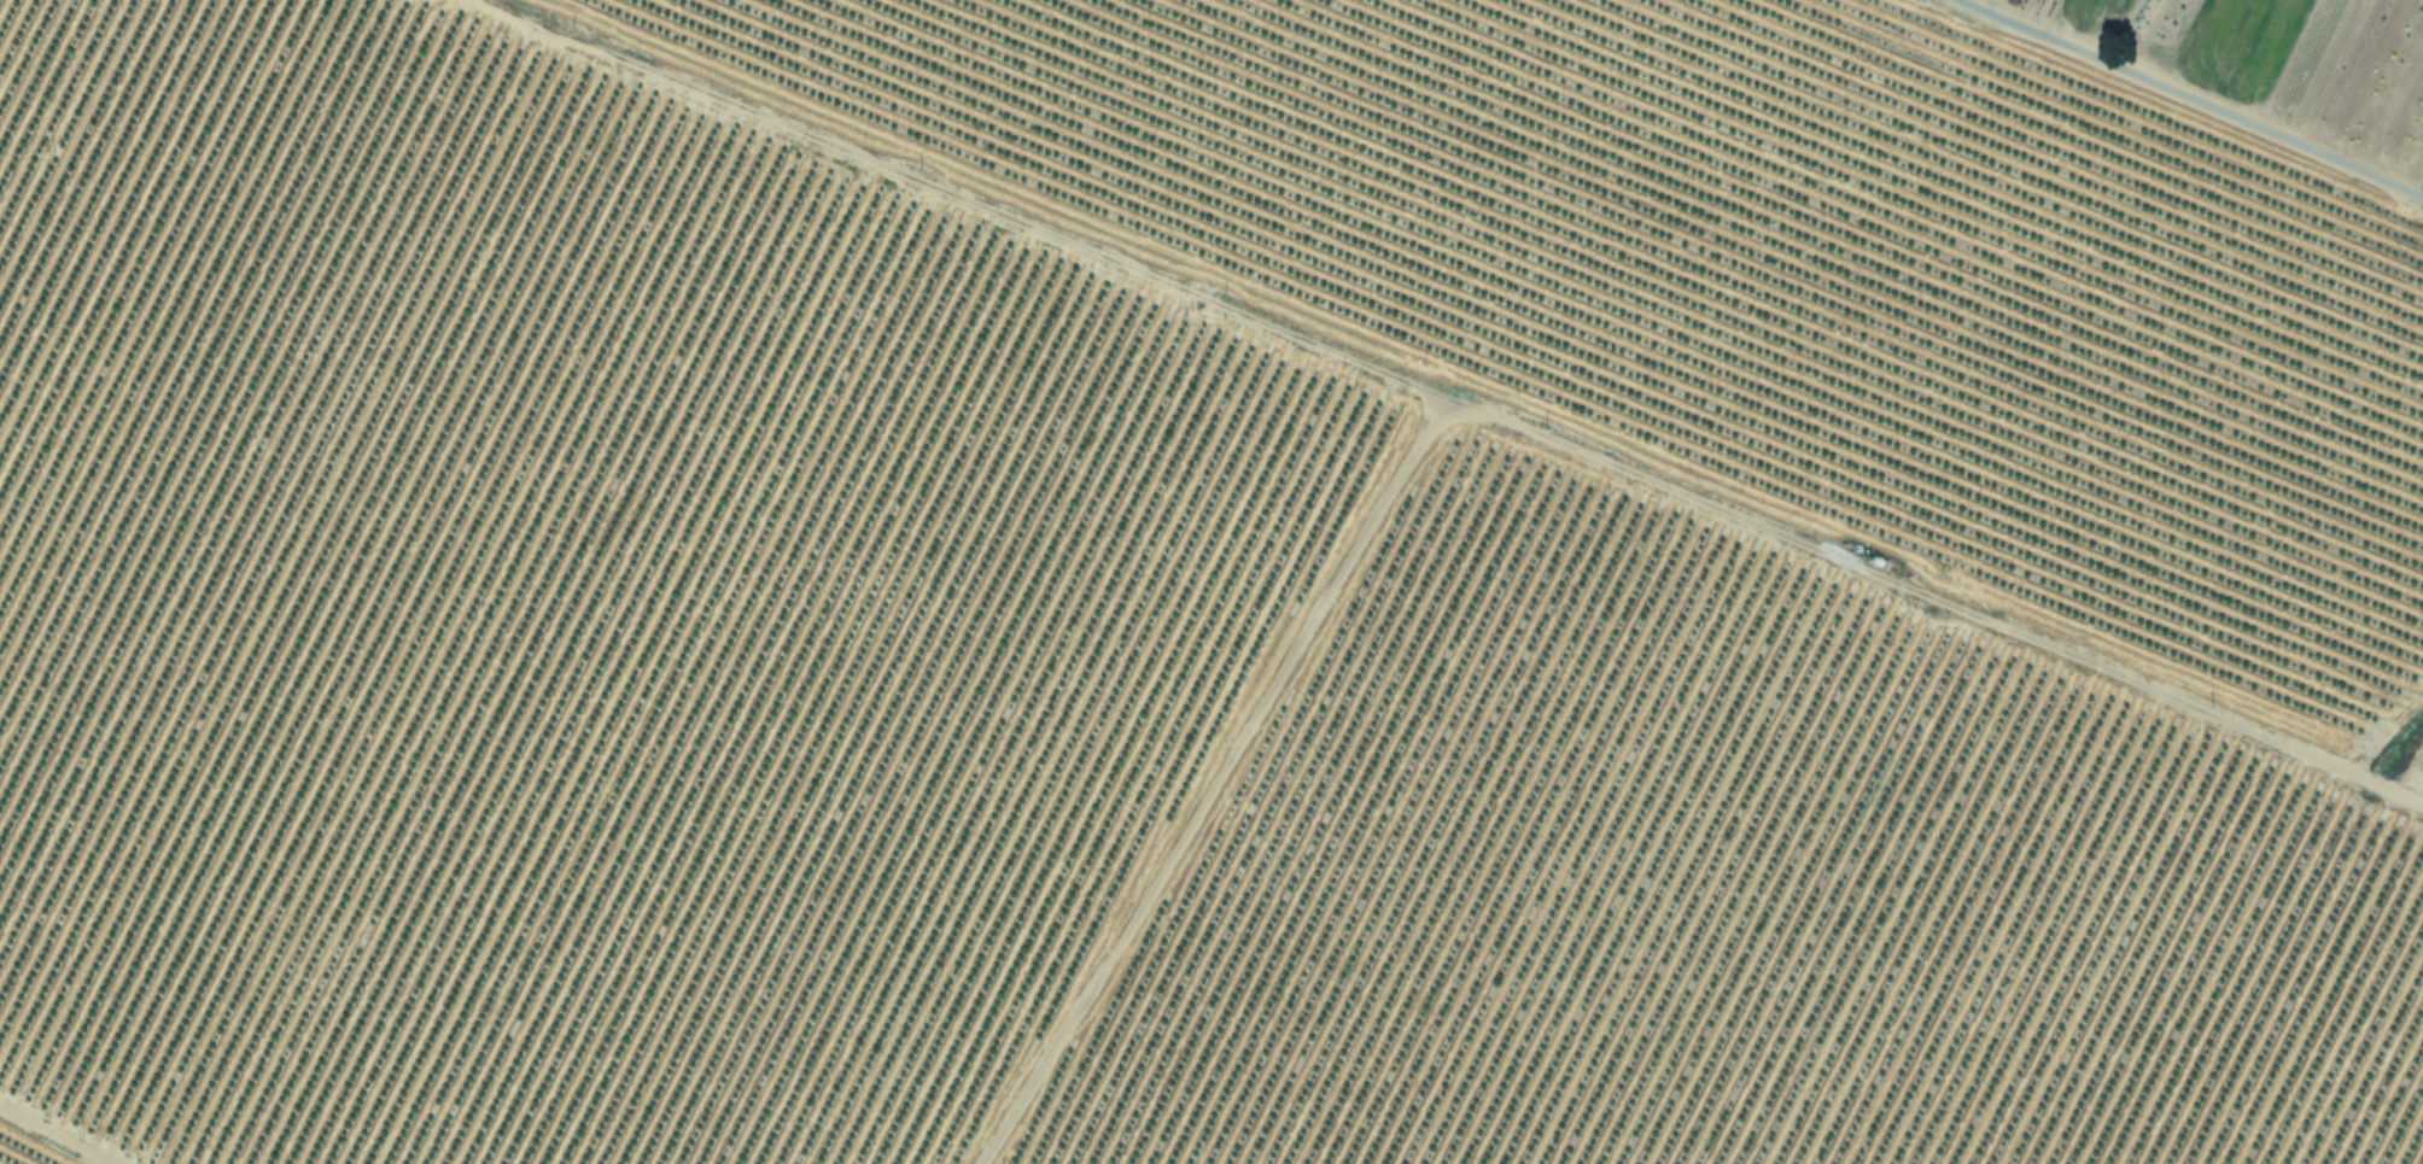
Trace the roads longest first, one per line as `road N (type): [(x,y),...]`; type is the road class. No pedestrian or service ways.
road 1 (track): [(2422,197),(1958,0)]

